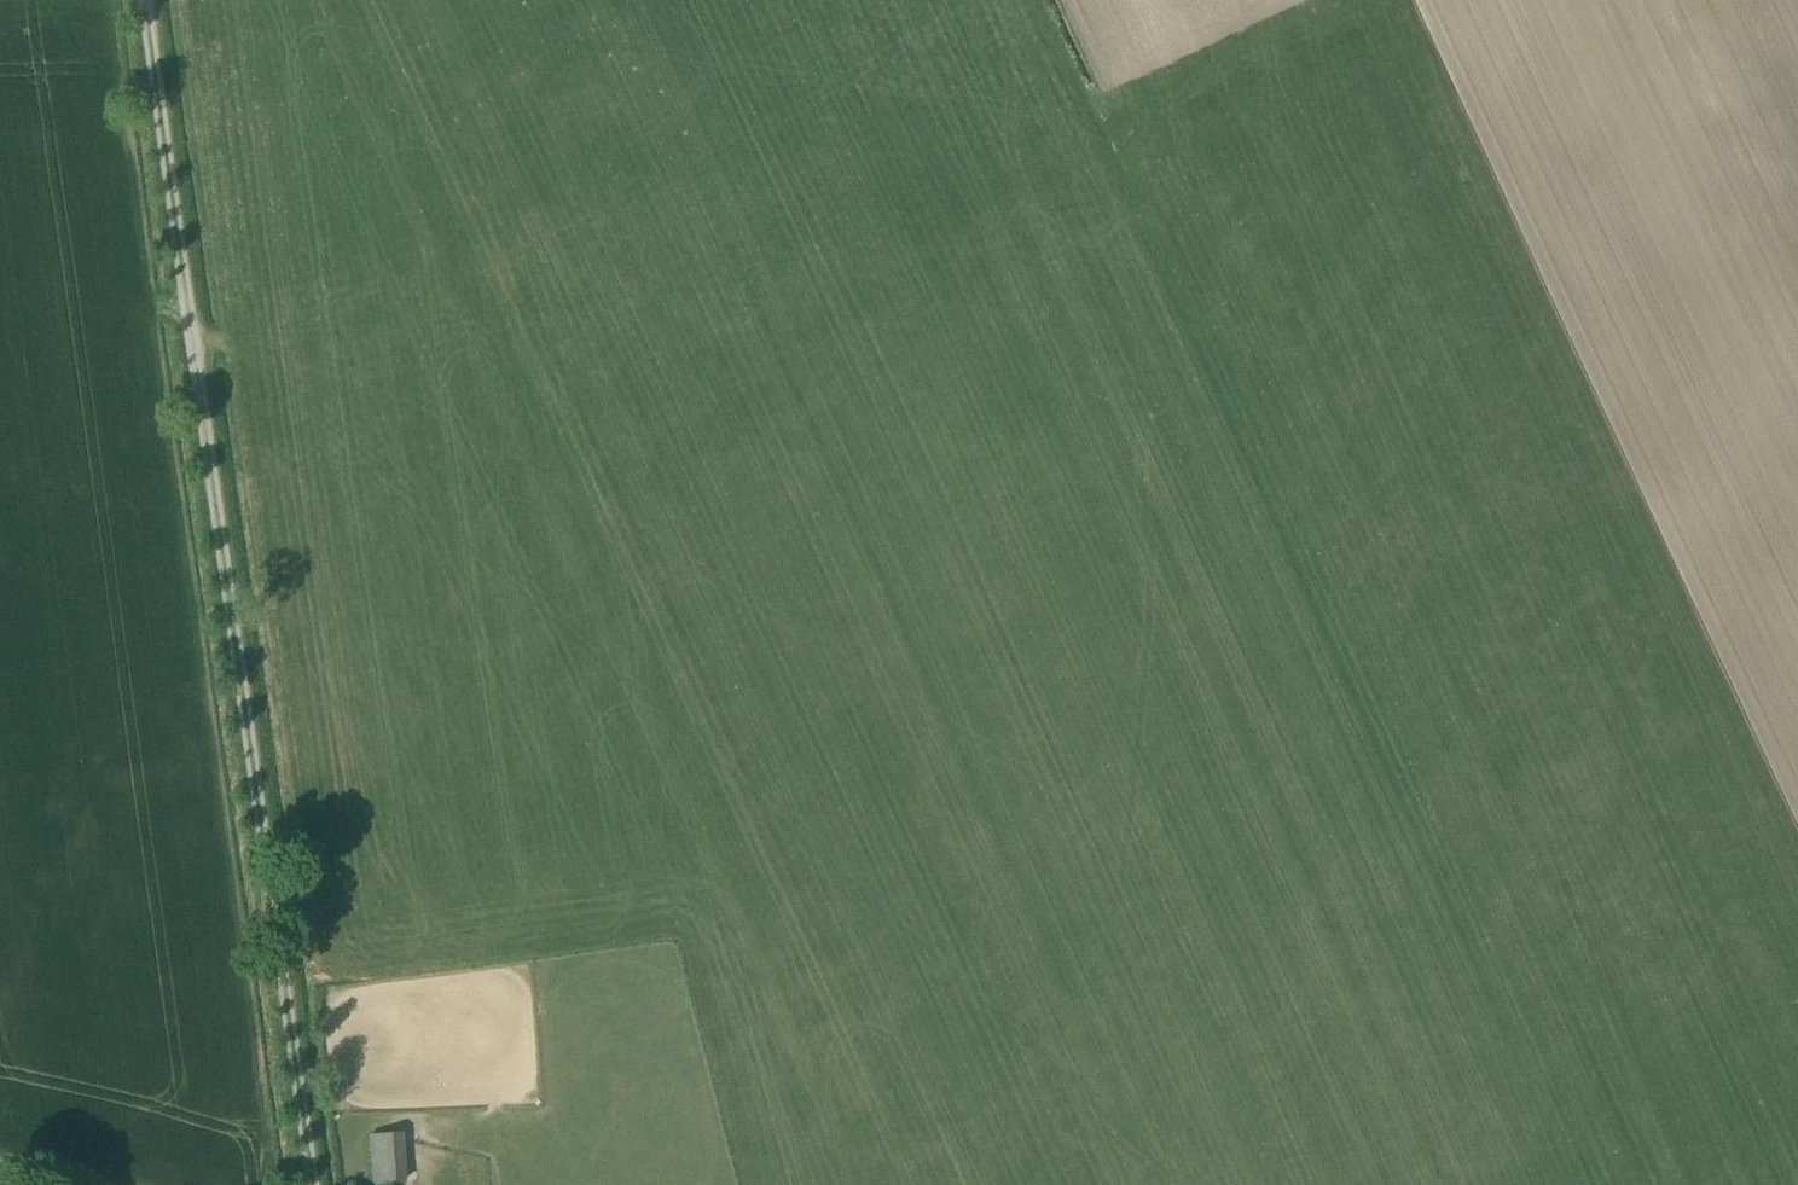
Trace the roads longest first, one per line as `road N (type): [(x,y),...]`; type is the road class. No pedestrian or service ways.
road 1 (track): [(143,0),(312,1184)]

